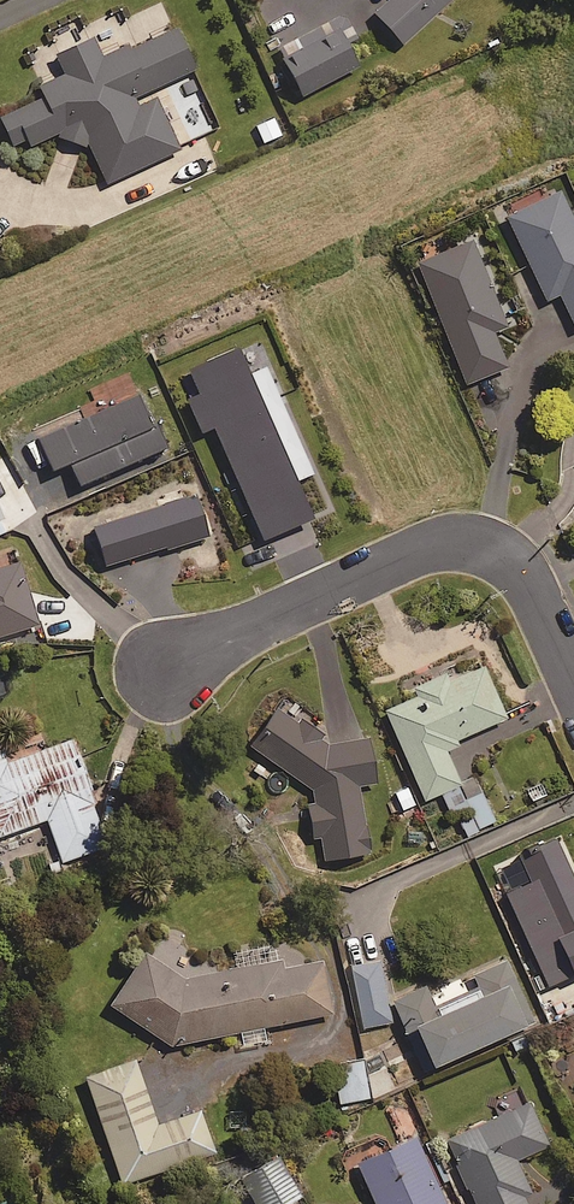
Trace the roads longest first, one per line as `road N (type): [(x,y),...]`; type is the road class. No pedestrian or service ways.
road 1 (residential): [(165,669),(452,539),(483,542),(529,581),(573,681)]

